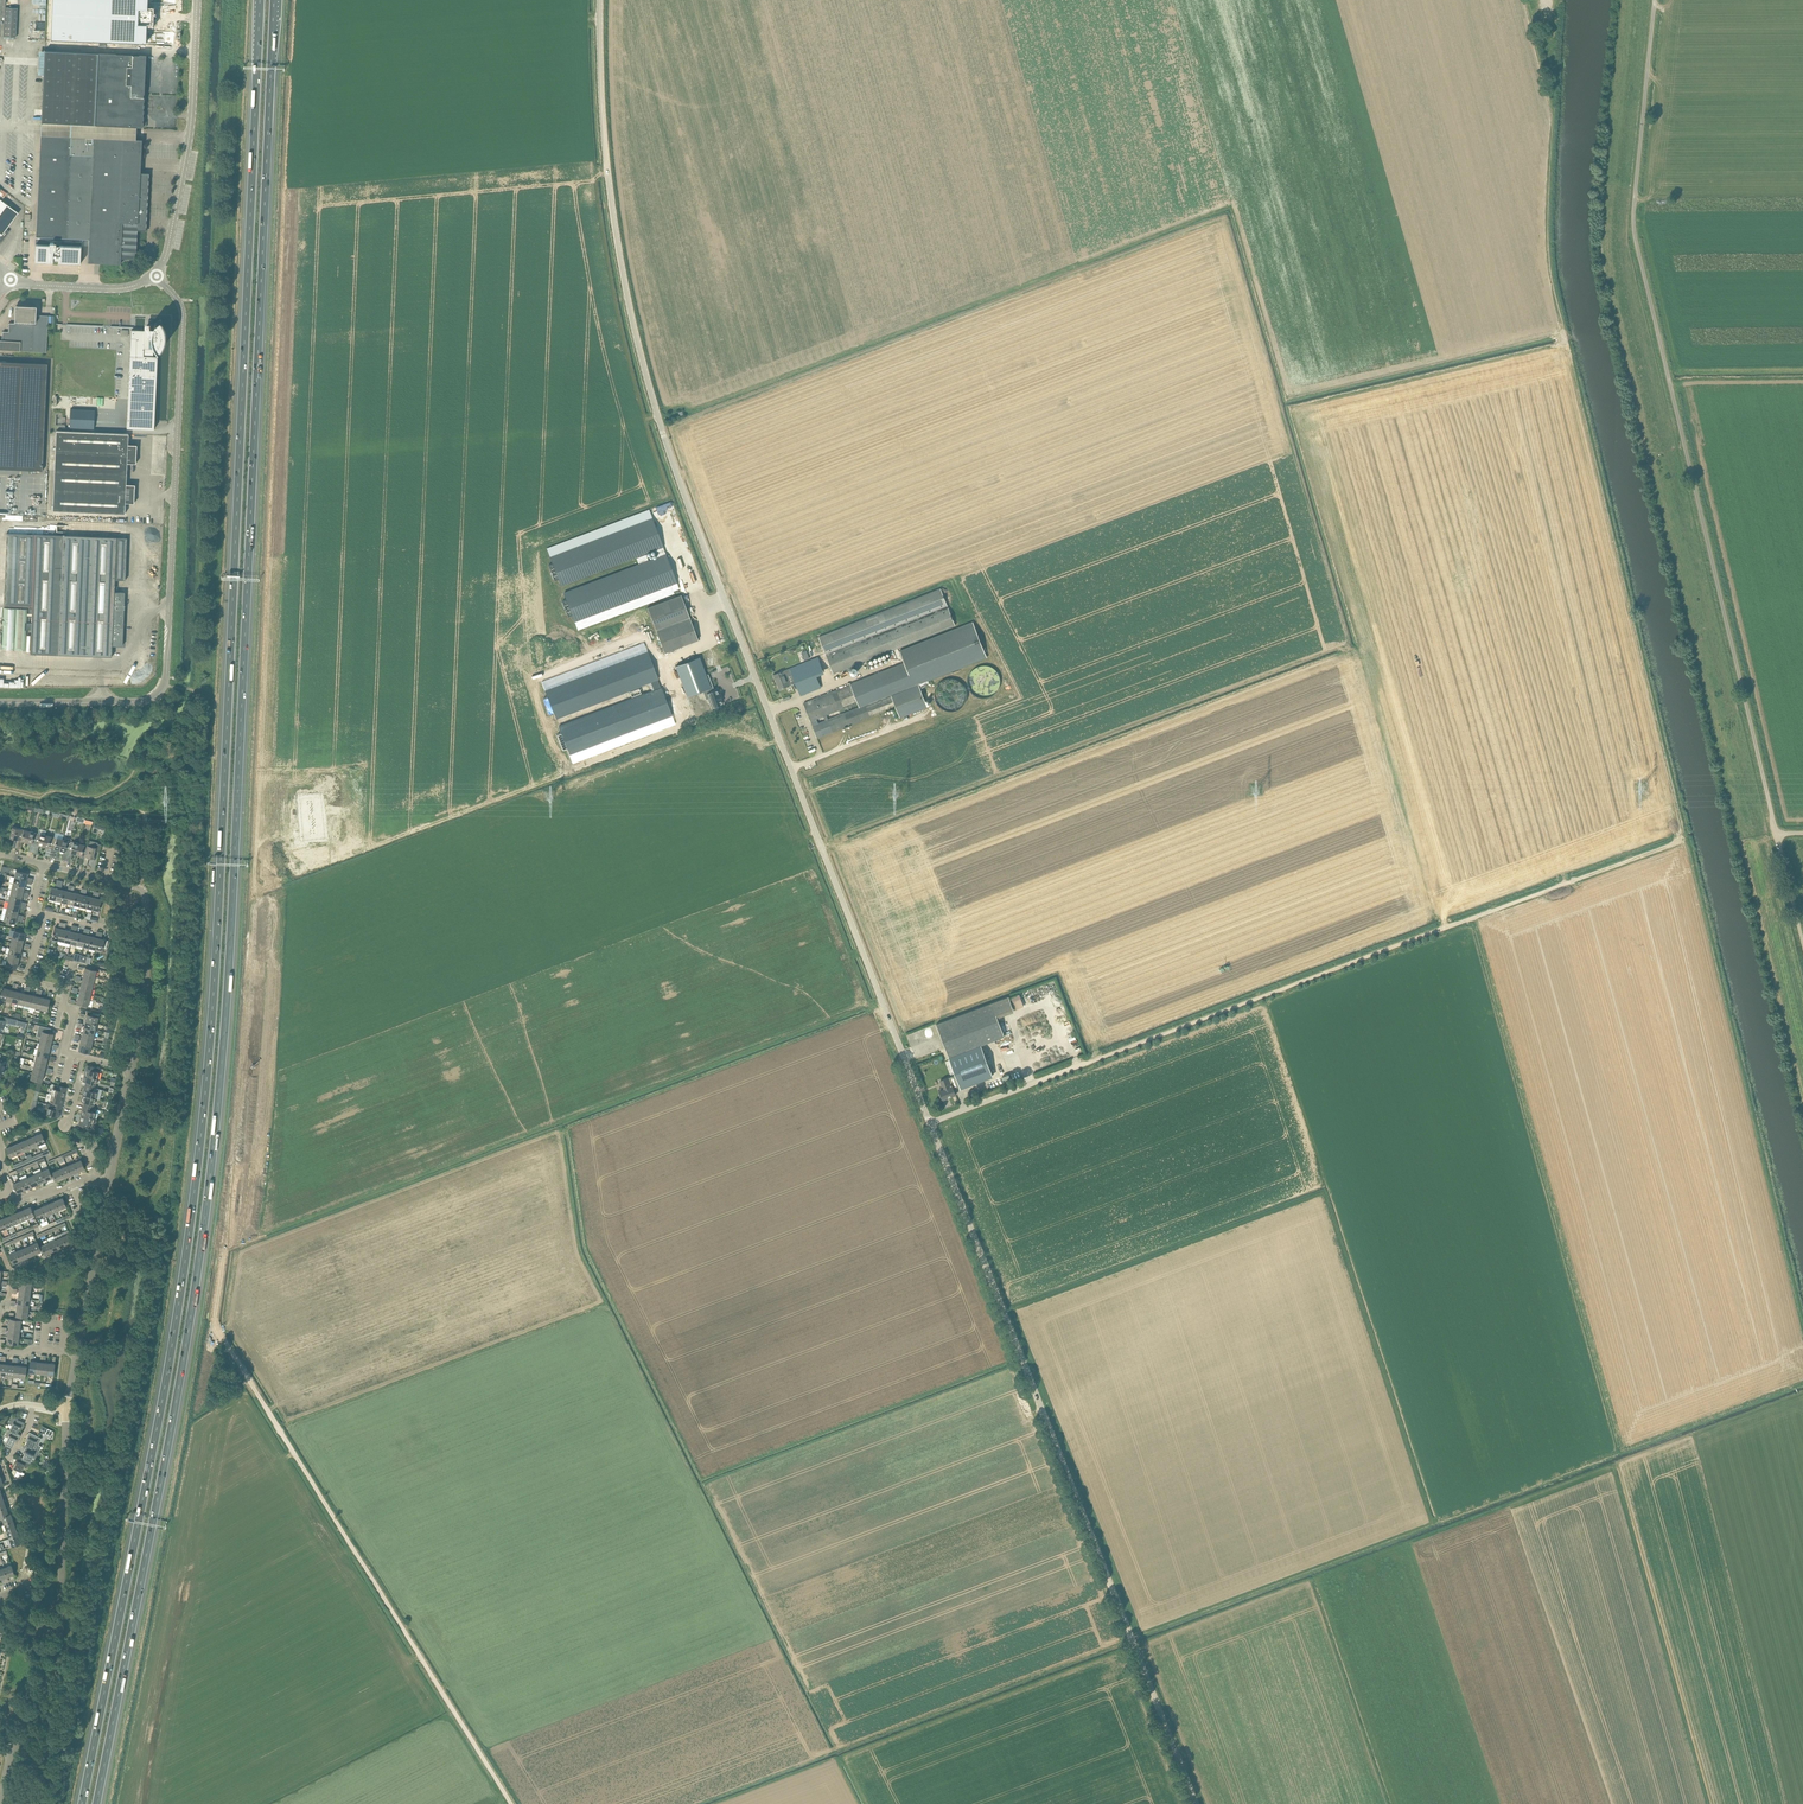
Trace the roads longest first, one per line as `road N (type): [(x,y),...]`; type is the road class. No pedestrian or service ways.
road 1 (tertiary): [(1196,1803),(662,419),(620,245),(603,0)]
road 2 (motorway): [(260,0),(210,1026),(164,1385),(82,1803)]
road 3 (motorway): [(147,1564),(200,1261),(222,1079),(275,0)]
road 4 (unclassified): [(1776,834),(1634,231),(1655,0)]
road 5 (unclassified): [(0,701),(145,700),(162,683),(183,319),(156,275)]
road 6 (unclassified): [(509,1803),(217,1330)]
road 7 (unclassified): [(15,1748),(62,1654),(66,1411)]
road 8 (unclassified): [(131,1070),(146,994),(145,894),(44,864)]
road 9 (unclassified): [(156,275),(189,136),(197,0)]
road 10 (motorway): [(98,1803),(147,1564)]
road 11 (motorway): [(116,1803),(147,1564)]
road 12 (unclassified): [(78,1354),(109,1184)]
road 13 (residential): [(109,1184),(90,1180),(15,1197),(0,1140)]
road 14 (unclassified): [(11,278),(101,289),(156,275)]

